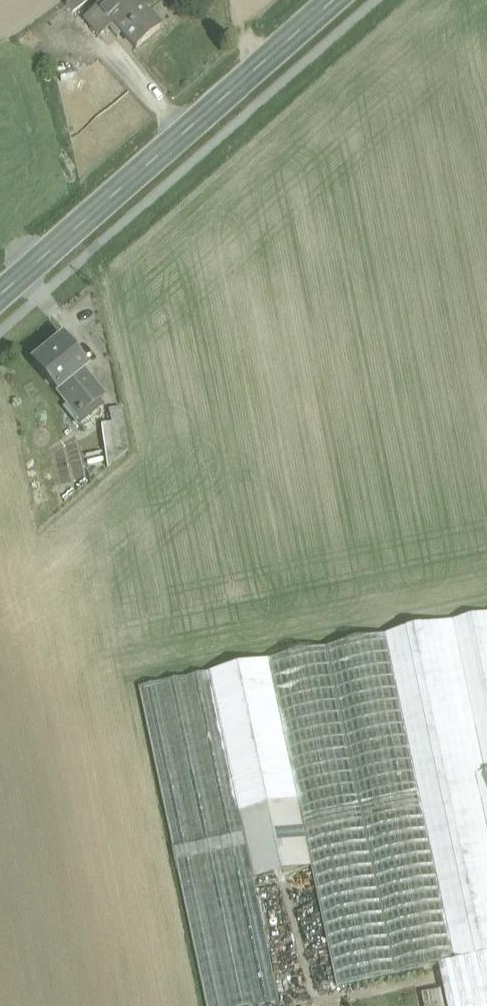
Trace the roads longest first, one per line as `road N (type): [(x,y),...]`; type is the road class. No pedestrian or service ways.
road 1 (secondary): [(0,296),(338,0)]

